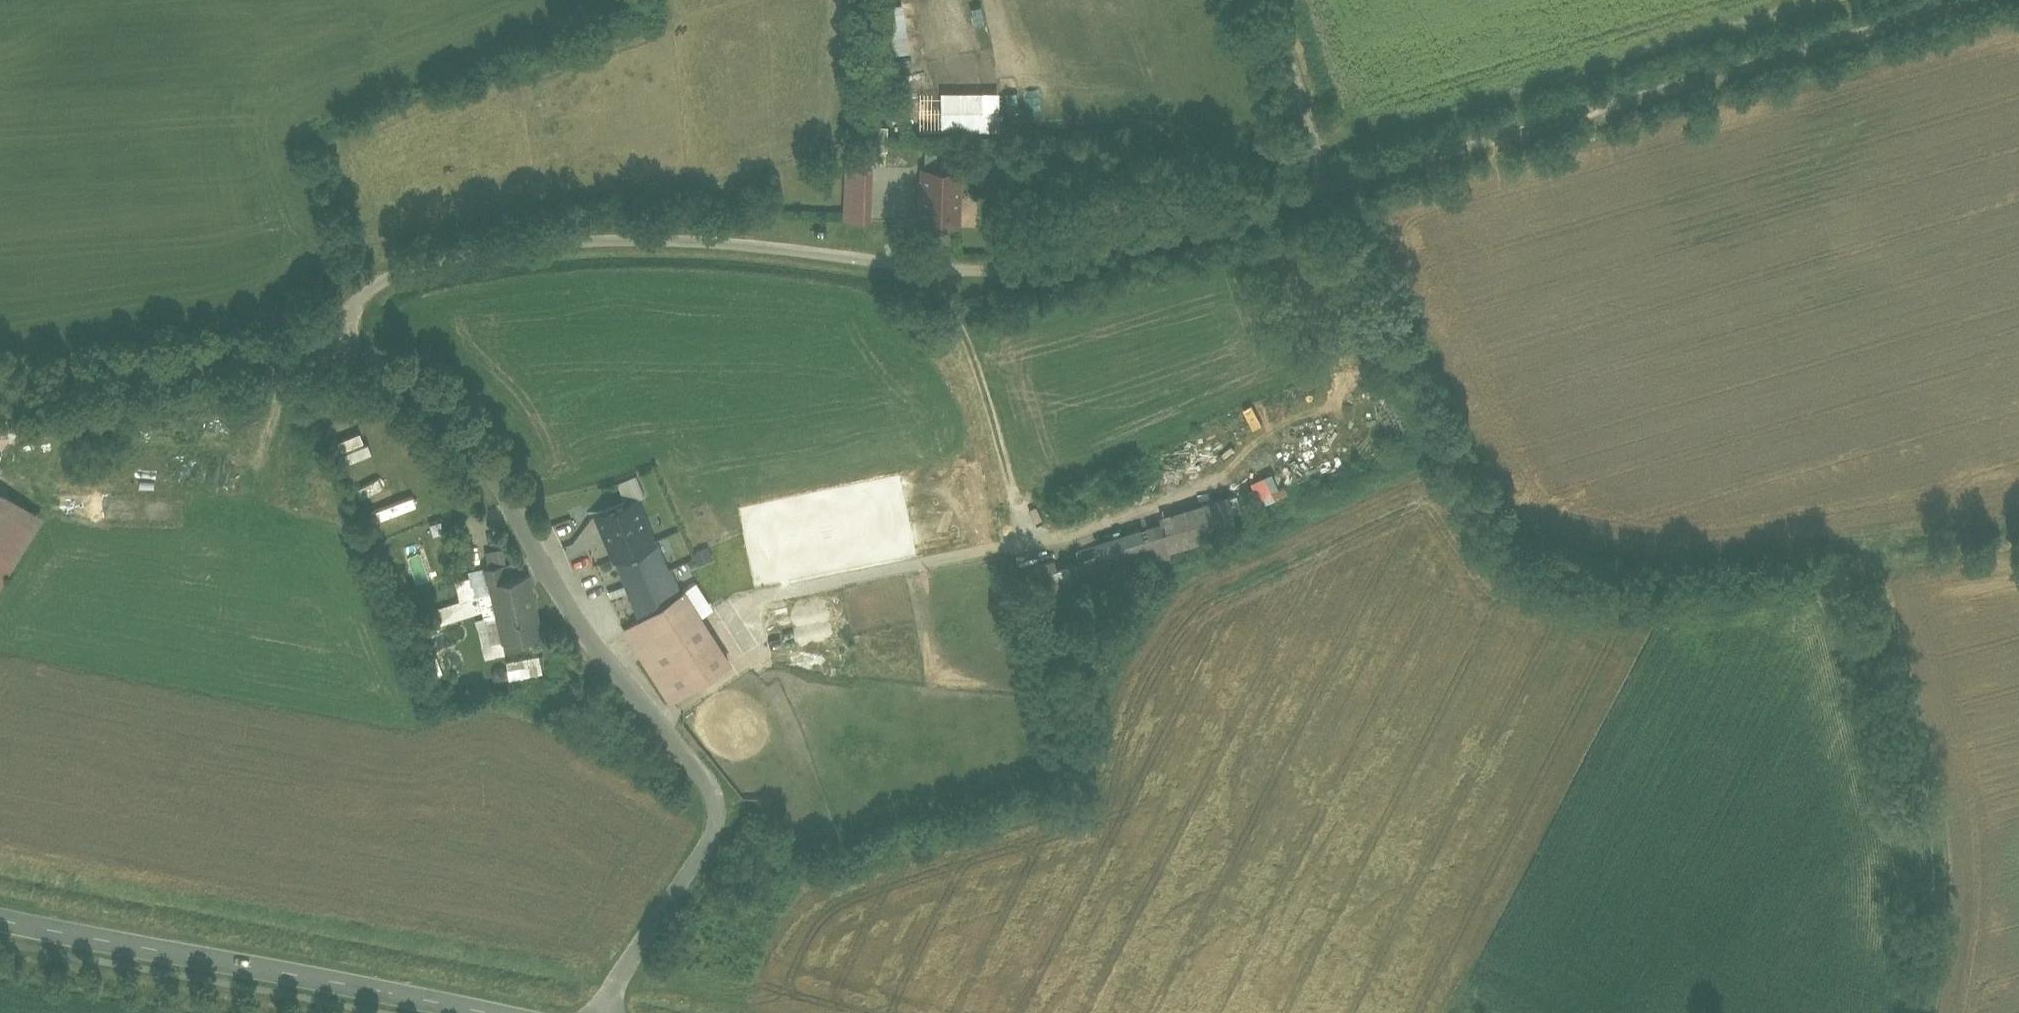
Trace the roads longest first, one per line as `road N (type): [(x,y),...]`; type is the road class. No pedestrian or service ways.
road 1 (track): [(2004,0),(1022,271),(643,242),(422,260),(363,297),(345,339)]
road 2 (tertiary): [(0,921),(485,1012)]

